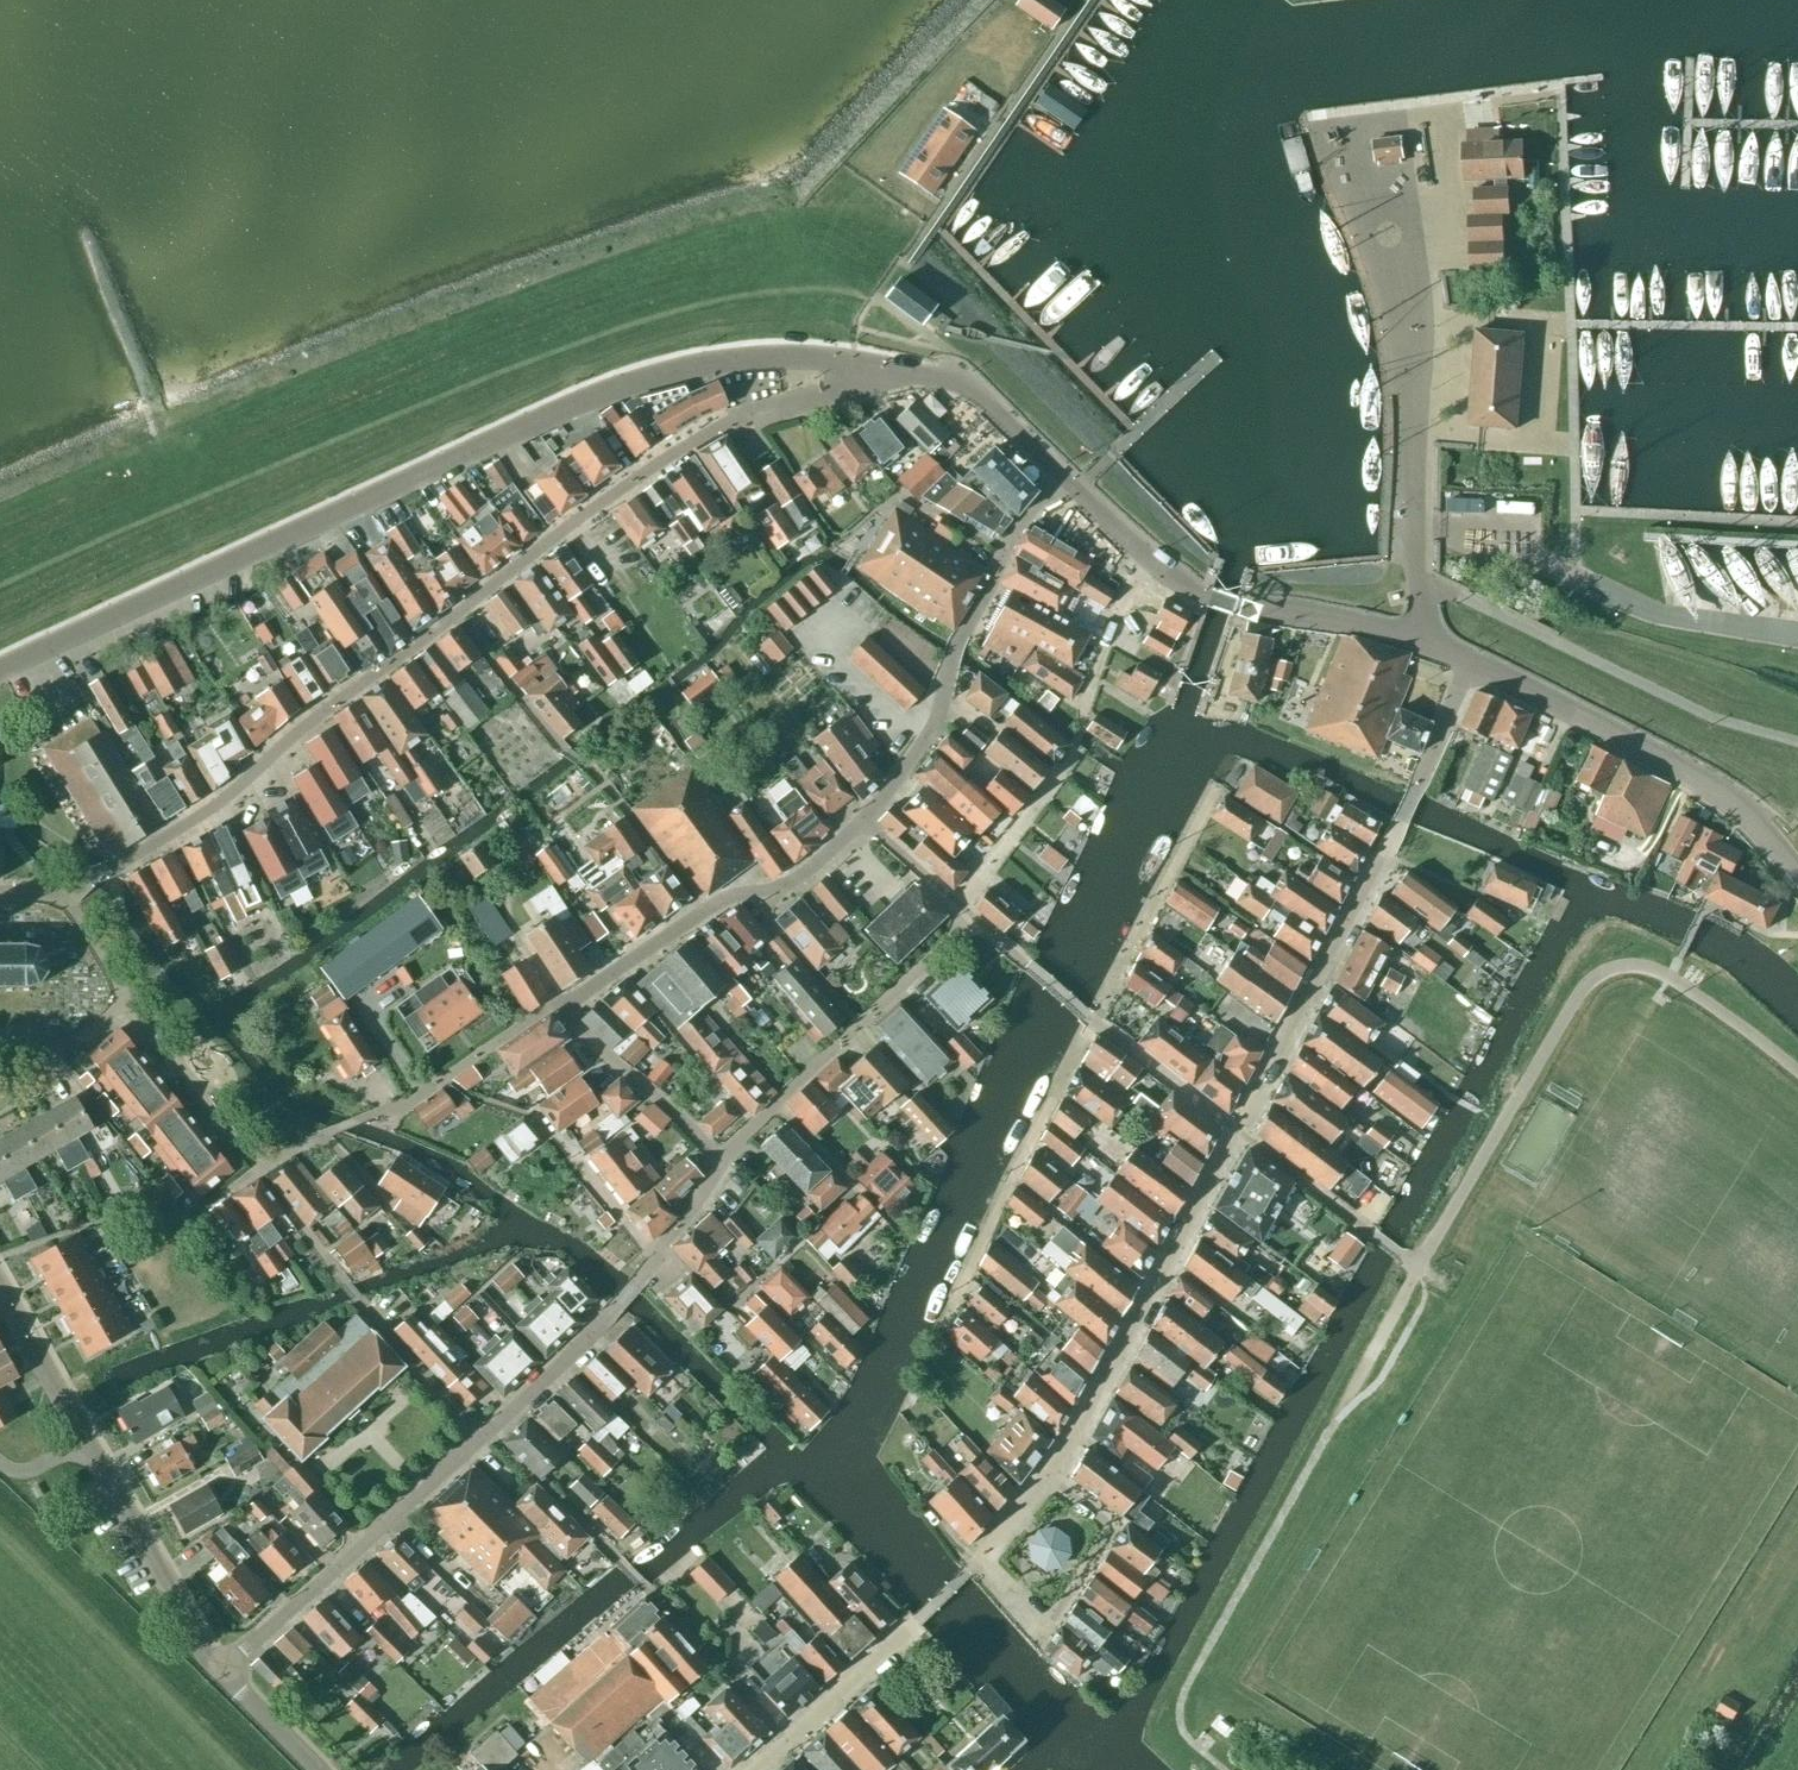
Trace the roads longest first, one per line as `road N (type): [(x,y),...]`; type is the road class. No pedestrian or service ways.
road 1 (residential): [(62,894),(223,799),(293,734),(699,434),(866,382),(887,363)]
road 2 (tertiary): [(0,667),(472,448),(661,374),(779,355),(887,363)]
road 3 (unclassified): [(1240,1133),(1368,885),(1472,661)]
road 4 (residential): [(968,1569),(1055,1471),(1240,1133)]
road 5 (residential): [(868,823),(942,692),(1001,550),(1062,477)]
road 6 (tertiary): [(1797,874),(1727,800),(1472,661)]
road 7 (residential): [(558,1006),(742,888),(801,883),(868,823)]
road 8 (residential): [(484,1435),(658,1260),(724,1162)]
road 9 (residential): [(219,1669),(484,1435)]
road 10 (residential): [(963,912),(956,933),(724,1162)]
road 11 (tertiary): [(1149,559),(1204,596),(1357,625),(1472,661)]
road 12 (tertiary): [(219,1669),(83,1437)]
road 13 (residential): [(356,1120),(407,1103),(558,1006)]
road 14 (residential): [(724,1162),(558,1006)]
road 15 (residential): [(753,1769),(912,1625)]
road 16 (tertiary): [(887,363),(961,385),(1062,477)]
road 17 (residential): [(253,1167),(121,1000)]
road 18 (residential): [(484,1435),(343,1283)]
road 19 (residential): [(963,912),(1076,751)]
road 20 (residential): [(1079,730),(1106,640),(1149,559)]
road 21 (residential): [(1092,1021),(1240,1133)]
road 22 (tertiary): [(83,1437),(0,1294)]
road 23 (tertiary): [(315,1769),(219,1669)]
road 24 (residential): [(0,1062),(54,1048),(121,1000)]
road 25 (residential): [(963,912),(868,823)]
road 26 (residential): [(121,1000),(62,894)]

